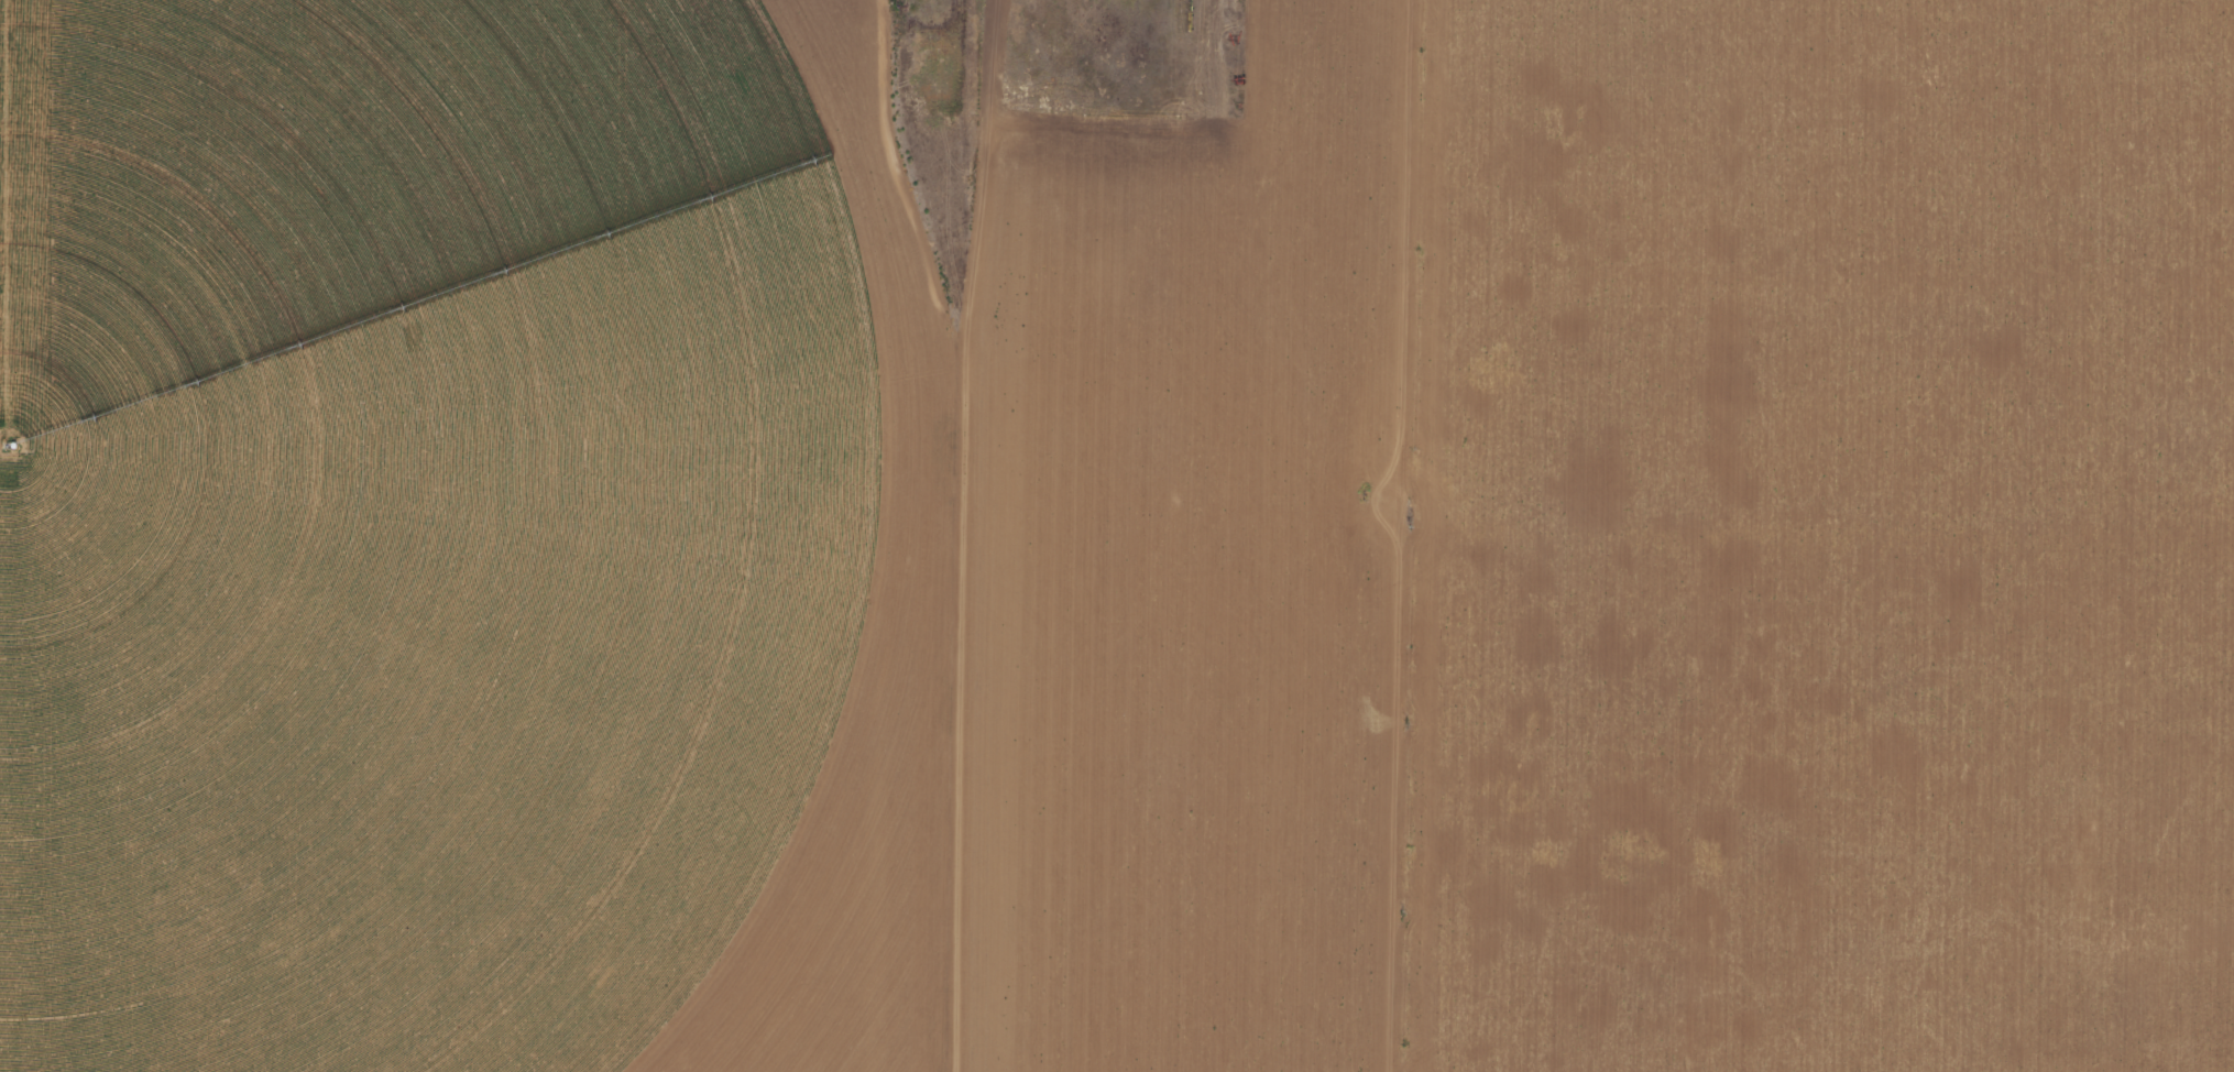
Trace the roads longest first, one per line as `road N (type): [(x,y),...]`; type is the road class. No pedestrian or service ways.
road 1 (residential): [(932,1071),(916,236),(865,161),(867,0)]
road 2 (residential): [(1402,0),(1410,448)]

